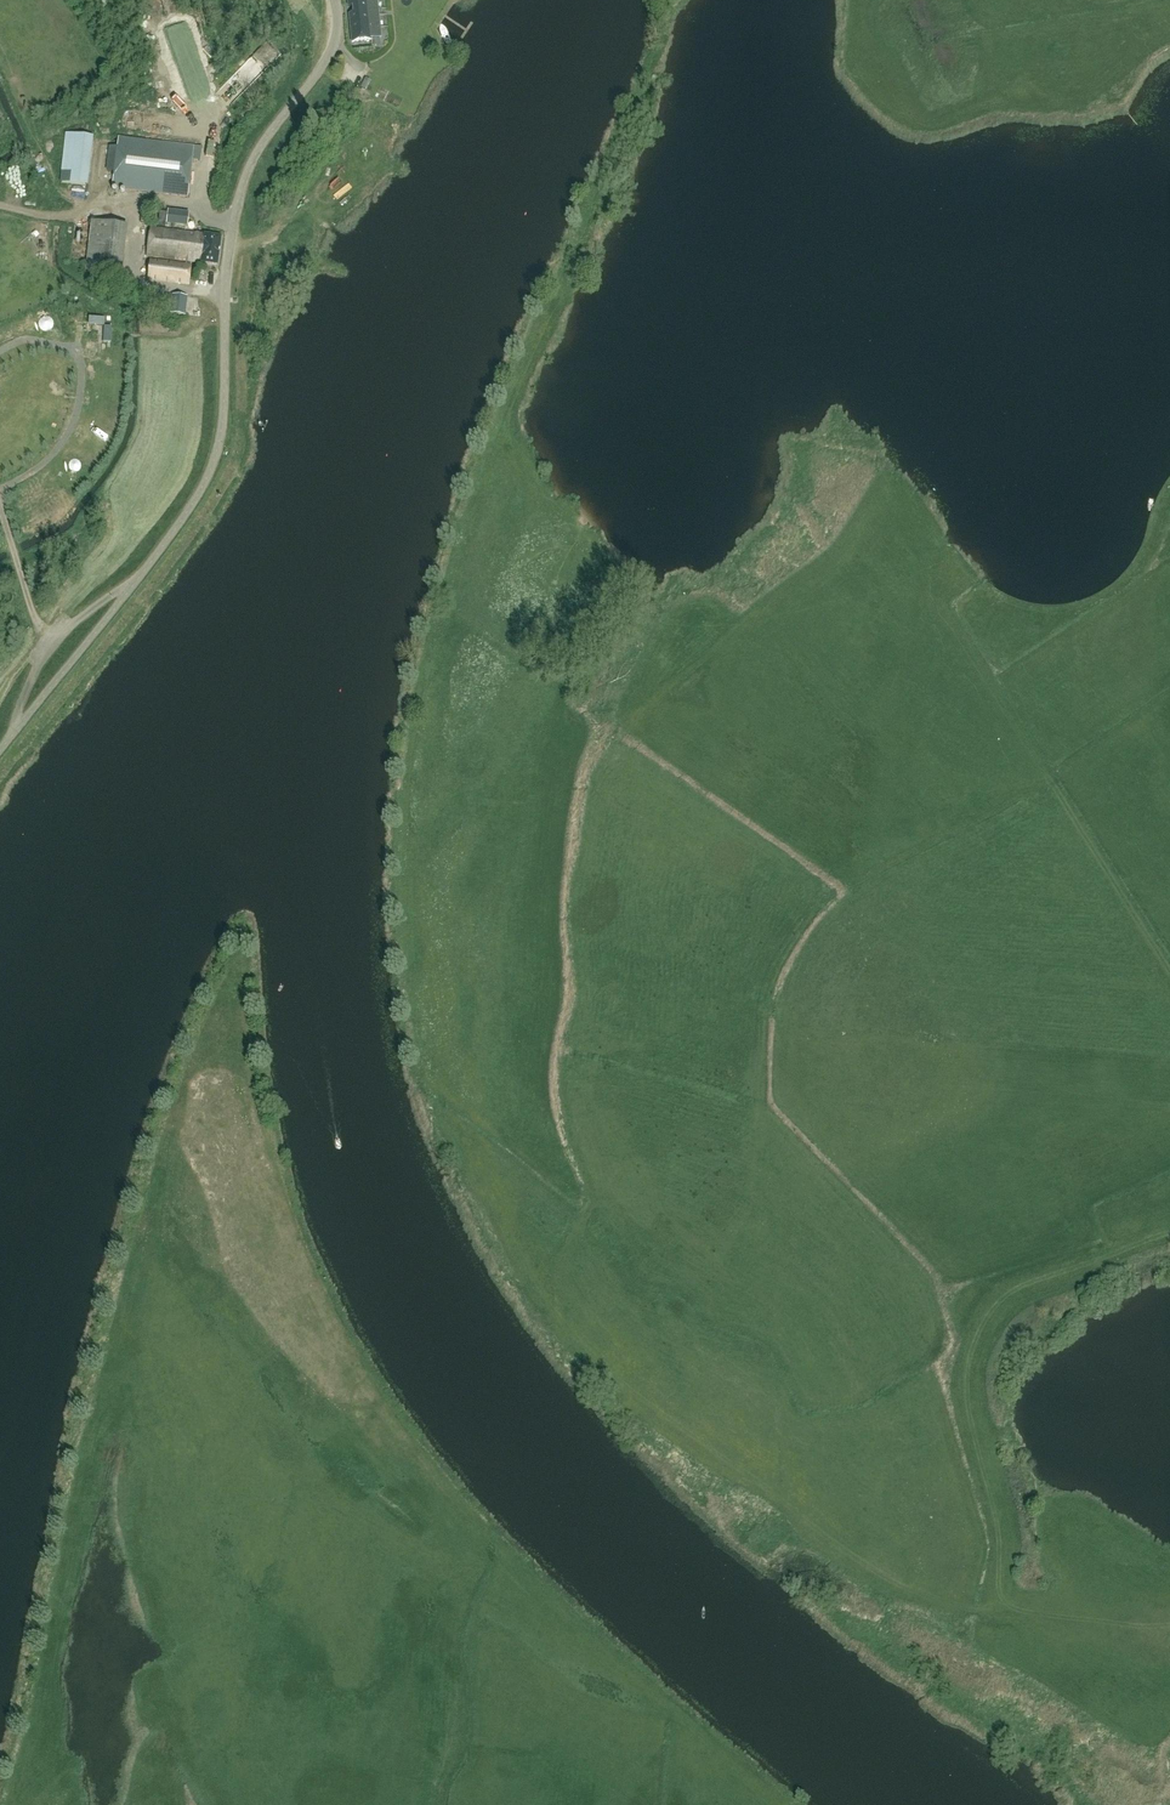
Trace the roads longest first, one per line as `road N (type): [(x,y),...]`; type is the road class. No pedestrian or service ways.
road 1 (unclassified): [(0,751),(209,477),(224,416),(226,277),(237,203),(259,149),(330,53),(335,0)]

